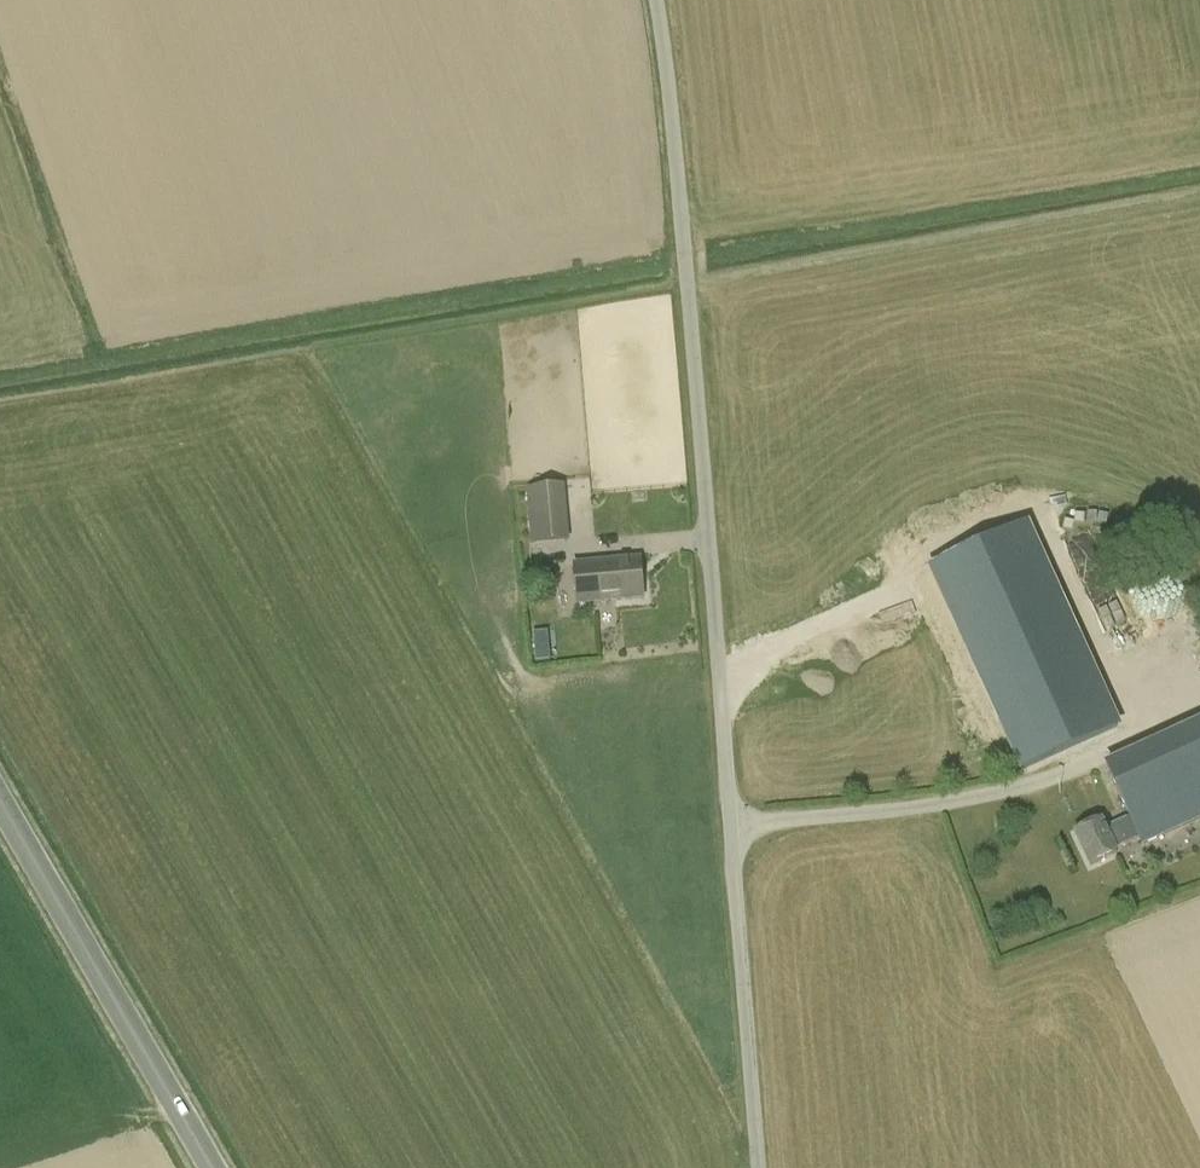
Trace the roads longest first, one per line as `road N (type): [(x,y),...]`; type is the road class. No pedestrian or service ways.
road 1 (unclassified): [(755,1167),(657,0)]
road 2 (tertiary): [(211,1167),(0,803)]

